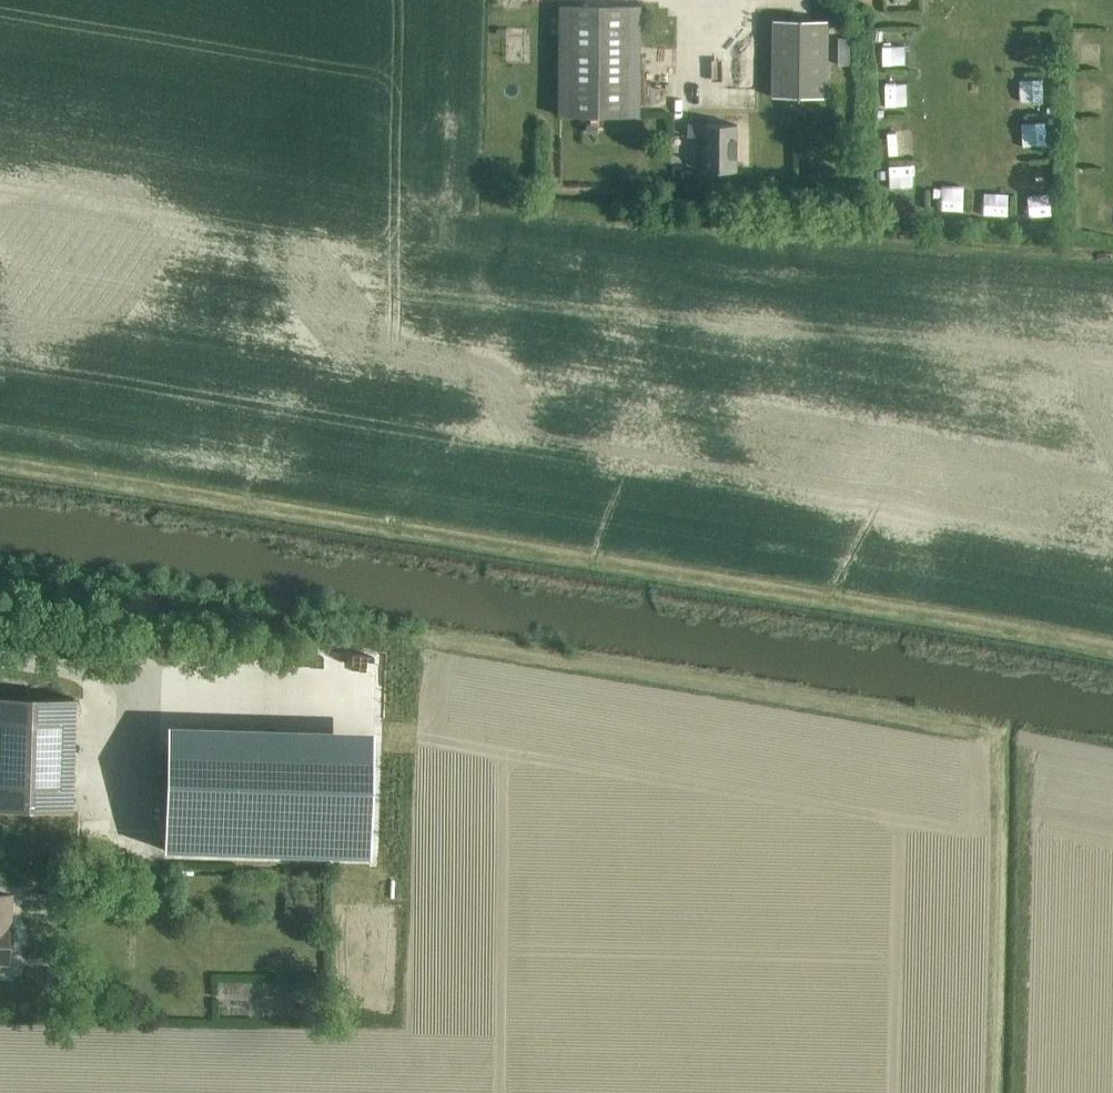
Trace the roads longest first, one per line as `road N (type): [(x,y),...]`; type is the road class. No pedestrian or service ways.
road 1 (track): [(1112,665),(0,467)]

